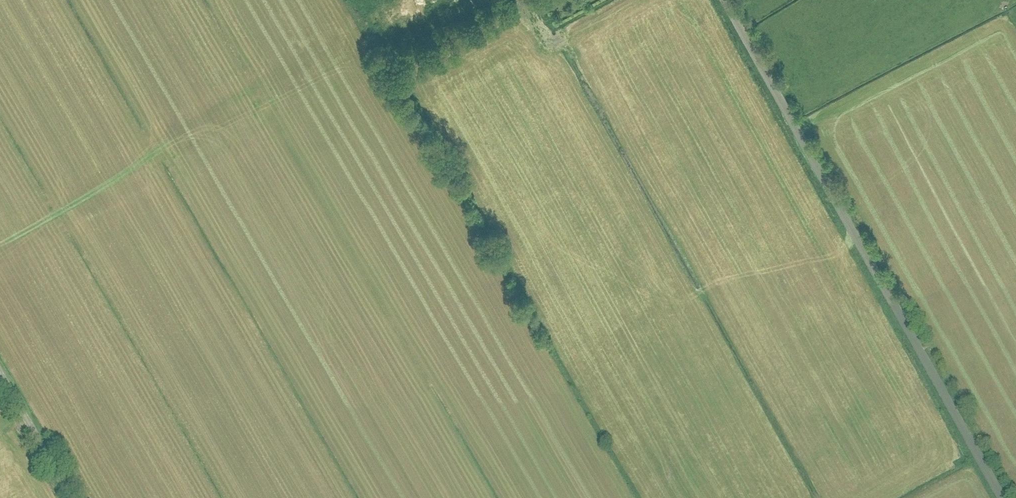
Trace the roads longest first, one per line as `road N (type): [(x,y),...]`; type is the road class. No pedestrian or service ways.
road 1 (unclassified): [(1001,497),(722,0)]
road 2 (unclassified): [(72,497),(0,373)]

